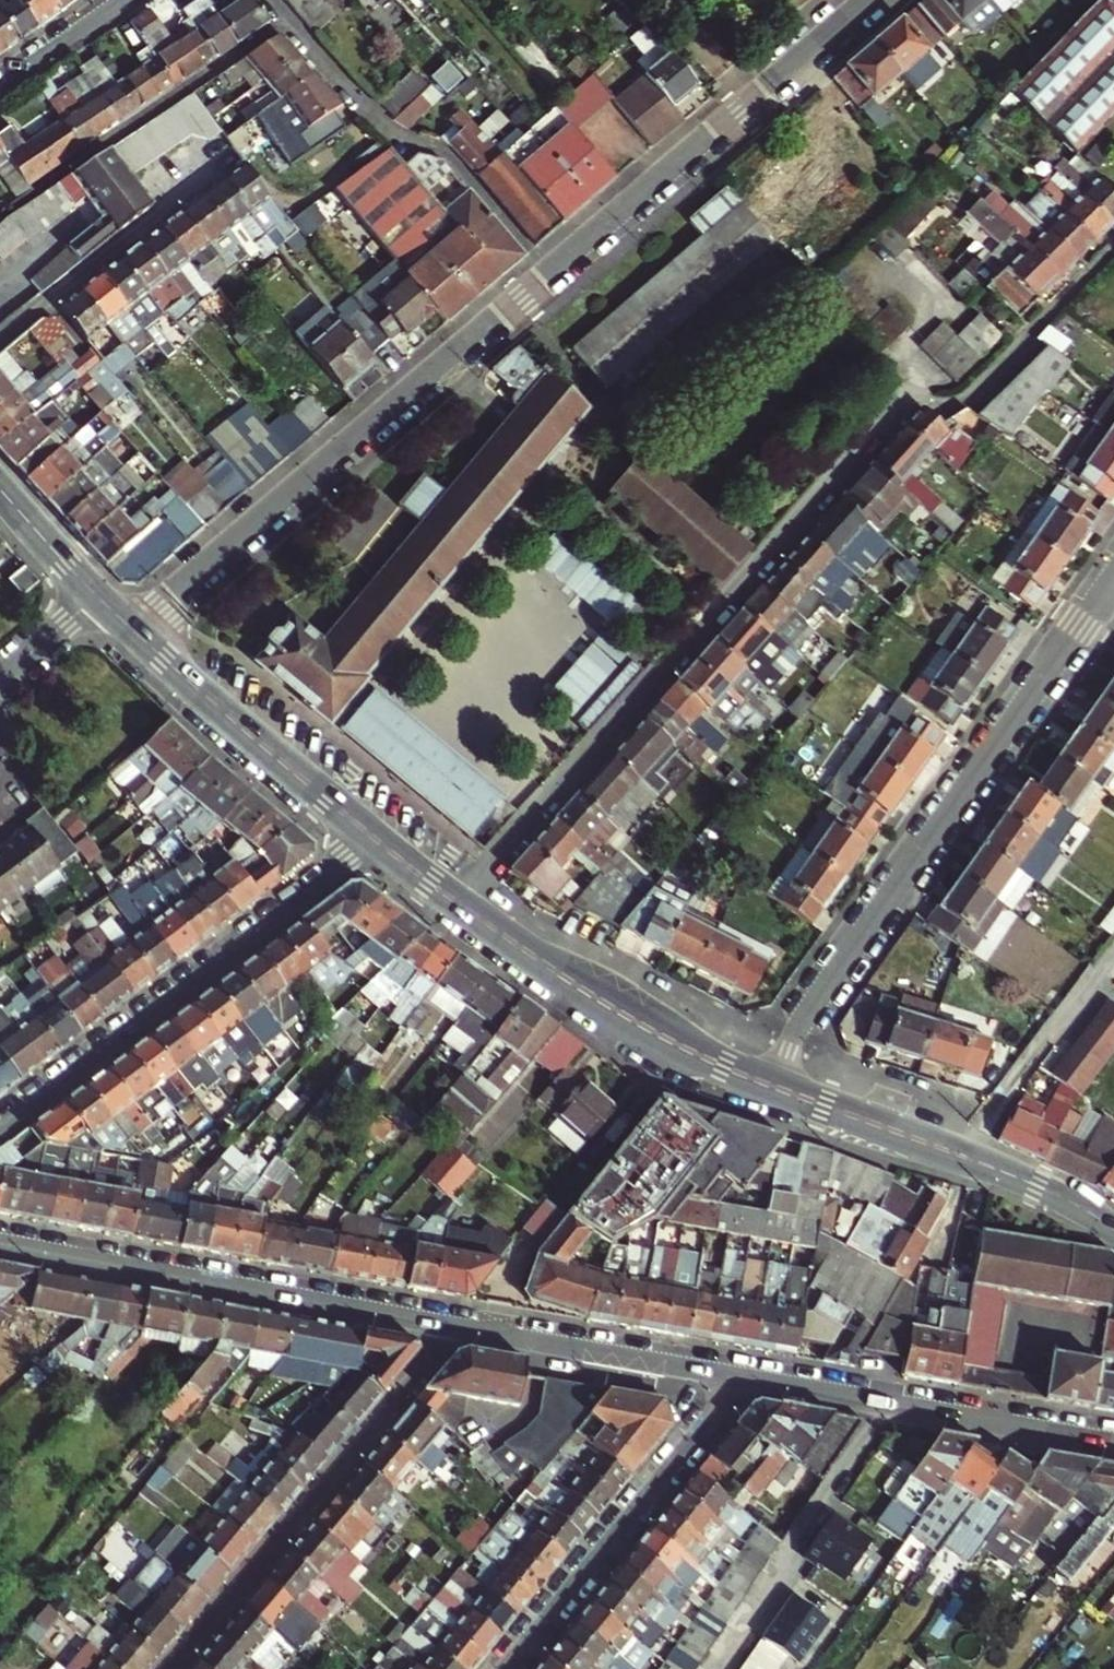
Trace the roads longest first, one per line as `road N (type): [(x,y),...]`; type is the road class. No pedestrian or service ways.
road 1 (residential): [(874,0),(133,632)]
road 2 (residential): [(767,1084),(816,1002),(1113,580)]
road 3 (residential): [(0,1124),(377,841)]
road 4 (tertiary): [(0,1243),(459,1327)]
road 5 (residential): [(169,1668),(459,1327)]
road 6 (tertiary): [(691,1051),(580,988),(377,841)]
road 7 (tertiary): [(742,1377),(1113,1445)]
road 8 (tertiary): [(1113,1229),(1015,1177),(767,1084)]
road 9 (residential): [(742,1377),(507,1668)]
road 10 (residential): [(459,1327),(691,1051)]
road 11 (residential): [(0,220),(287,19)]
road 12 (tertiary): [(377,841),(133,632)]
road 13 (tertiary): [(459,1327),(742,1377)]
road 14 (residential): [(0,89),(128,0)]
road 15 (tertiary): [(97,596),(0,490)]
road 16 (residential): [(97,596),(0,678)]

